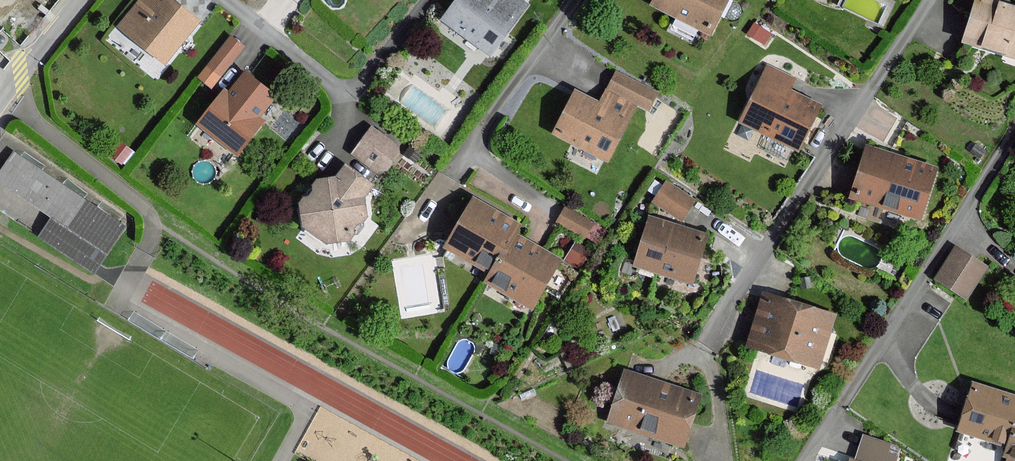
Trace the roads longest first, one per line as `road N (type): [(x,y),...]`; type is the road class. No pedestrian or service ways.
road 1 (residential): [(930,0),(712,336)]
road 2 (residential): [(0,97),(82,0)]

